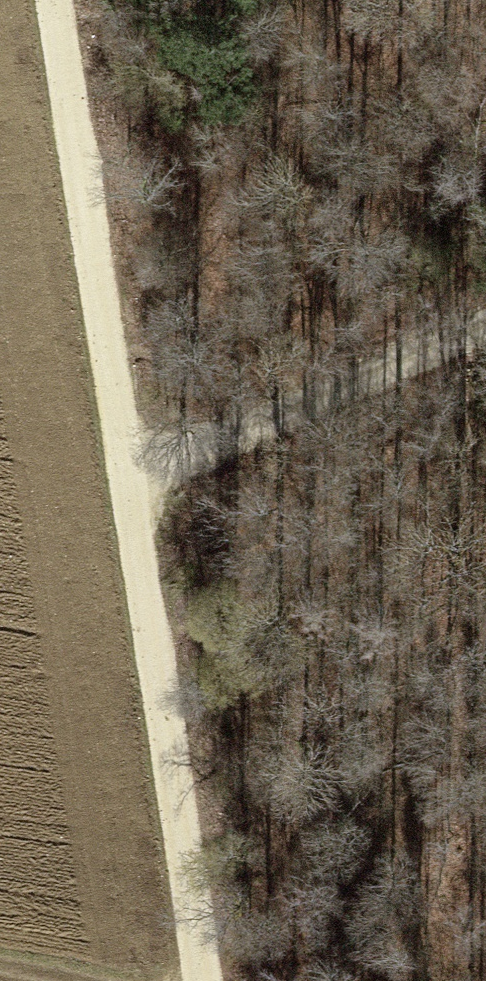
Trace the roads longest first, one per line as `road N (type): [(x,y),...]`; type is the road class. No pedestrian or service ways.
road 1 (track): [(219,980),(72,0)]
road 2 (track): [(134,447),(485,315)]
road 3 (track): [(0,958),(151,980)]

